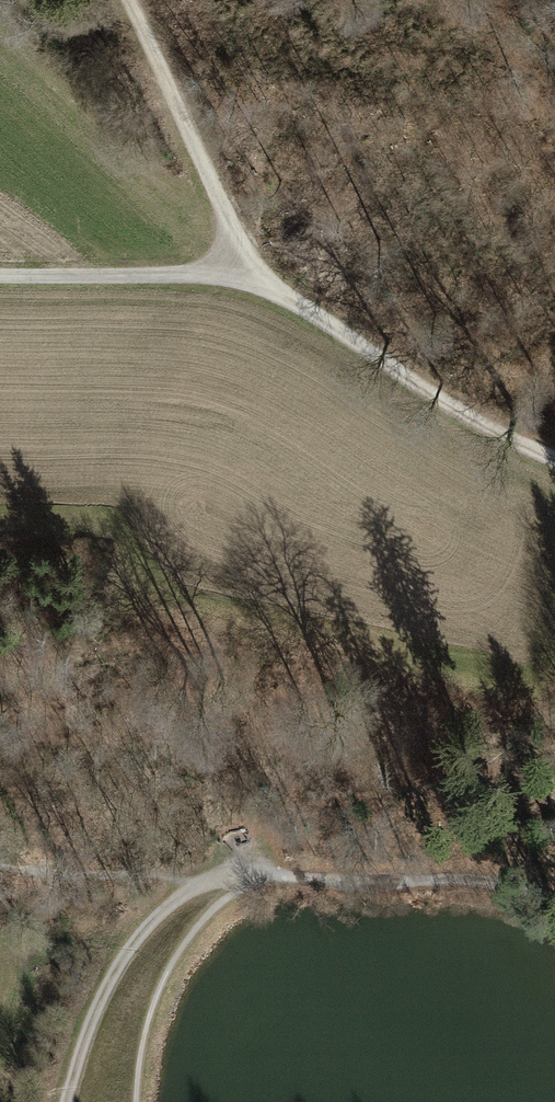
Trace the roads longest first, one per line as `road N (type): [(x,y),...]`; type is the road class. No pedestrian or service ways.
road 1 (track): [(554,457),(482,422),(259,285),(173,276),(0,275)]
road 2 (track): [(66,1101),(95,1010),(126,952),(186,896),(250,881)]
road 3 (track): [(250,881),(463,878),(554,899)]
road 4 (track): [(133,0),(232,227),(237,280)]

